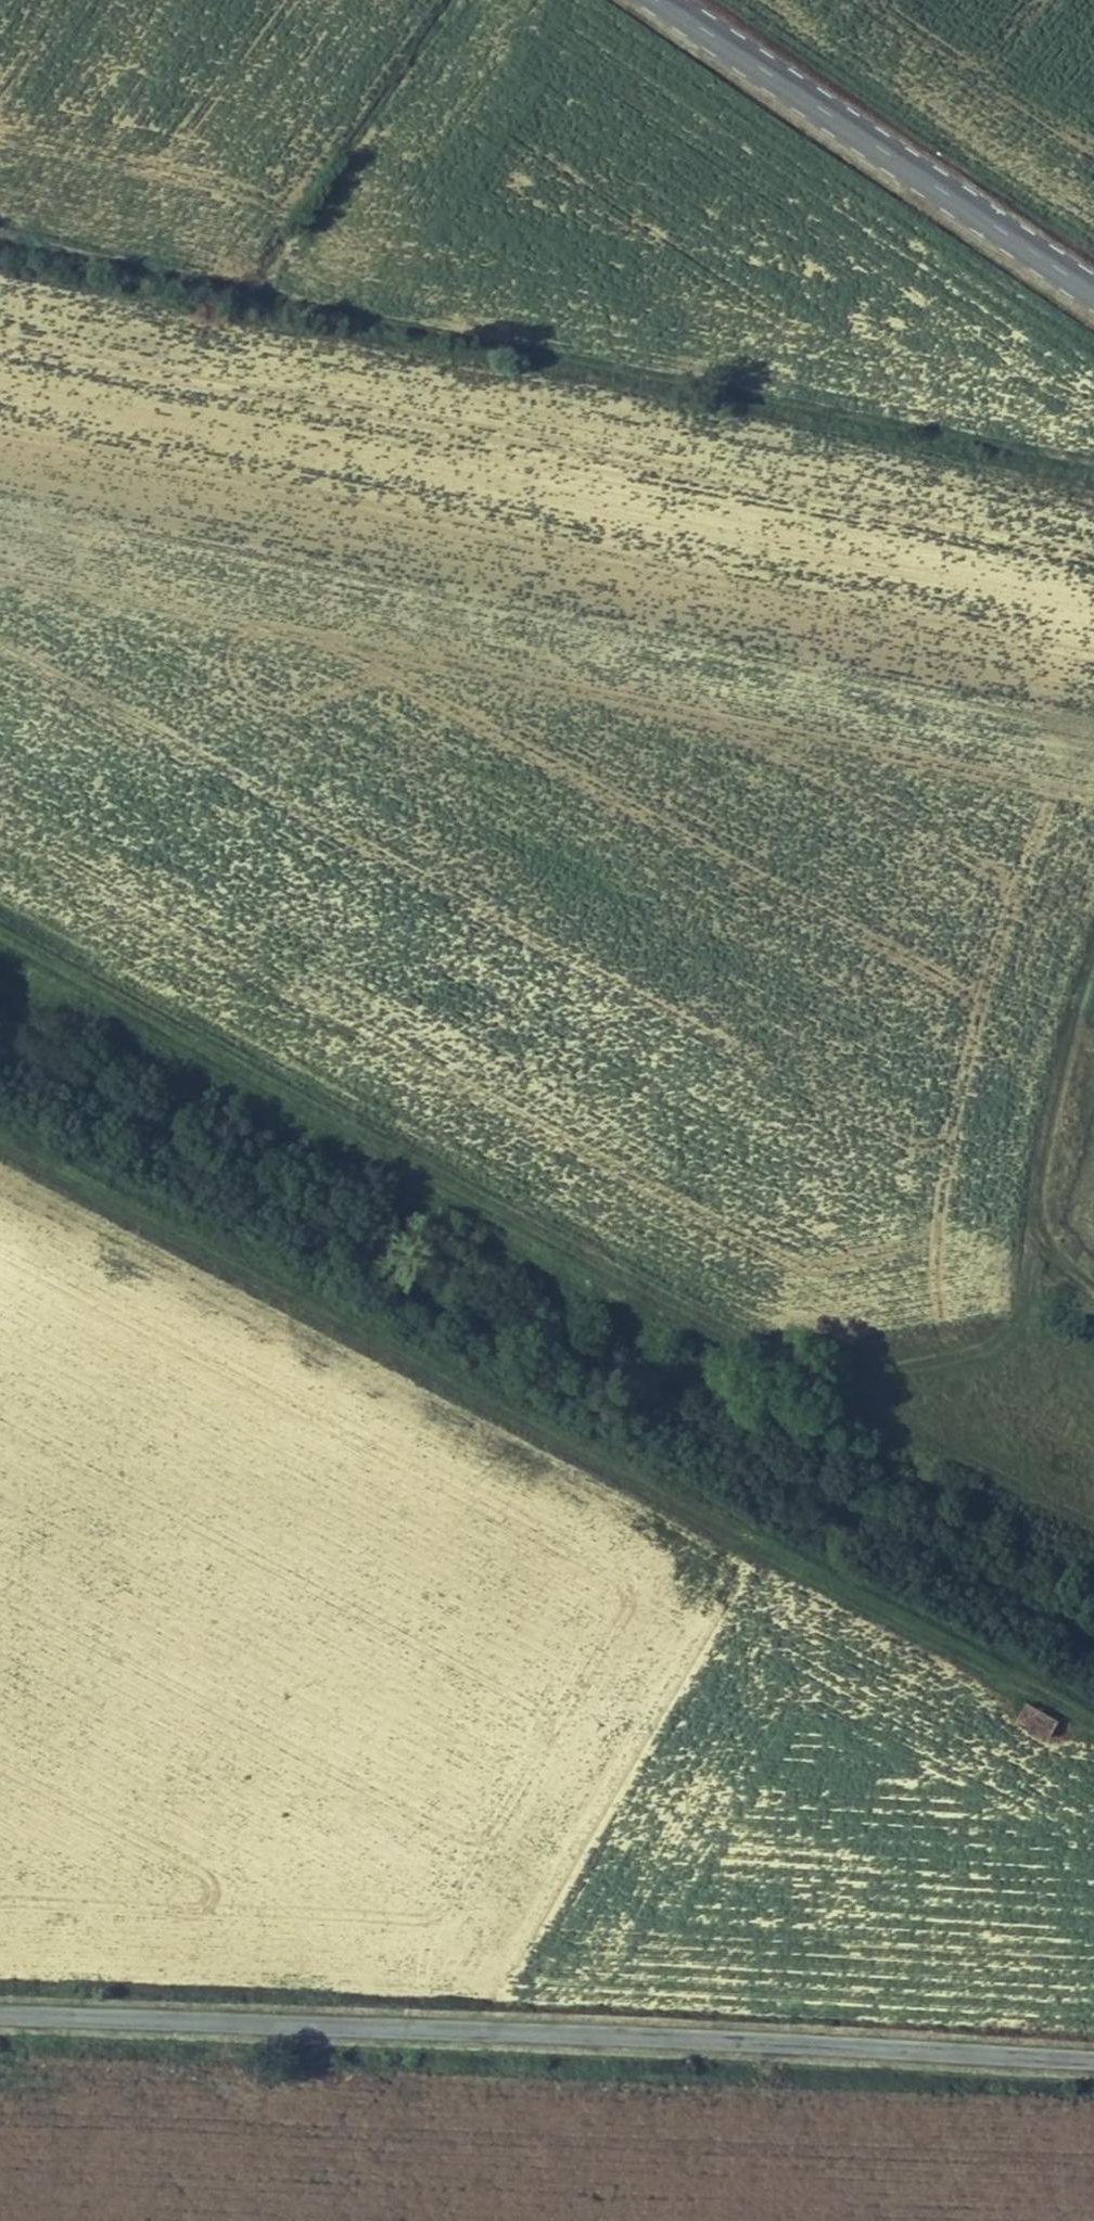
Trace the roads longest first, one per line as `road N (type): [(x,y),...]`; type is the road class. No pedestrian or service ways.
road 1 (tertiary): [(0,2018),(541,2034),(1093,2065)]
road 2 (secondary): [(664,0),(1093,291)]

